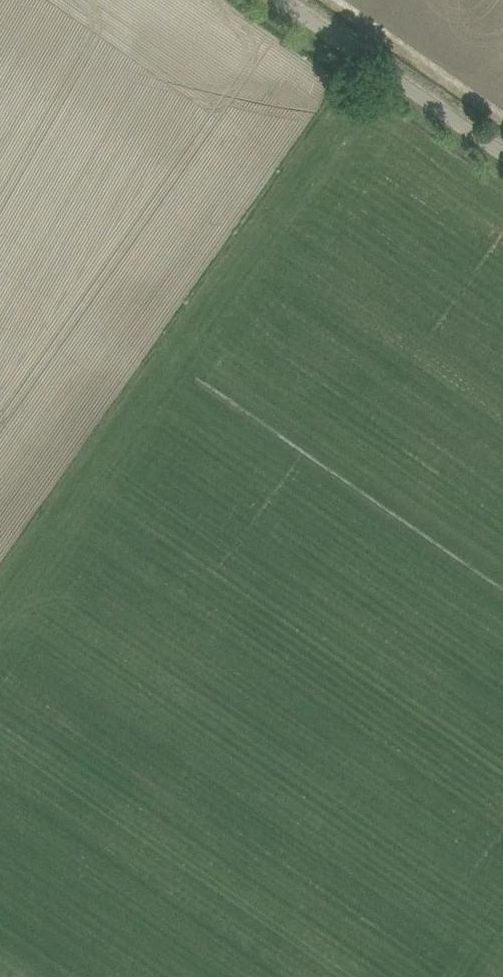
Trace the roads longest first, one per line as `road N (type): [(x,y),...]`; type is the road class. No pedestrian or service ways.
road 1 (unclassified): [(502,151),(286,0)]

